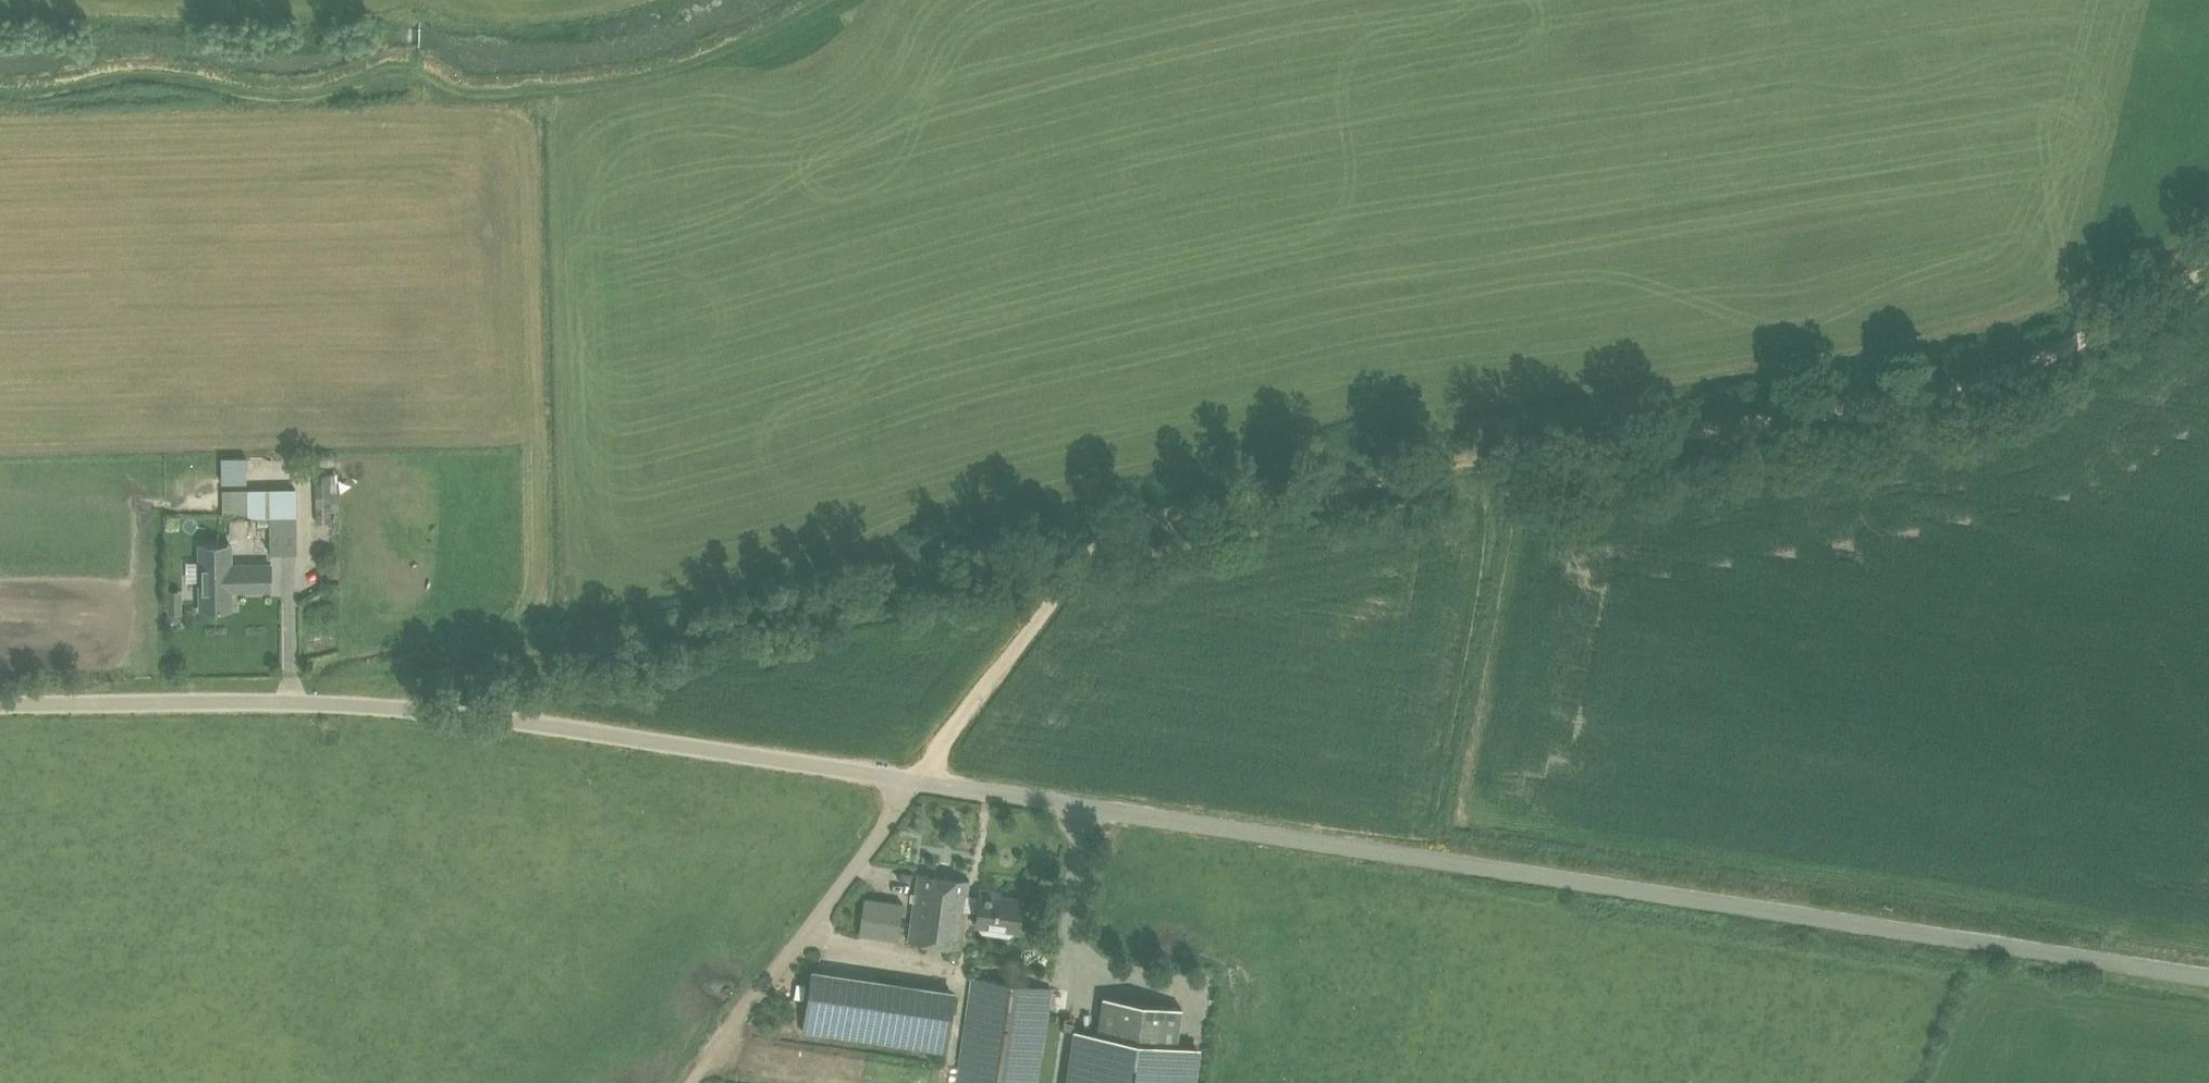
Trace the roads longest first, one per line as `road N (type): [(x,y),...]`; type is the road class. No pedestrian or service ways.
road 1 (track): [(686,1082),(1089,554),(1119,536),(1196,510),(1972,390),(2130,334),(2208,263)]
road 2 (unclassified): [(2208,976),(921,779)]
road 3 (unclassified): [(0,706),(338,703),(921,779)]

